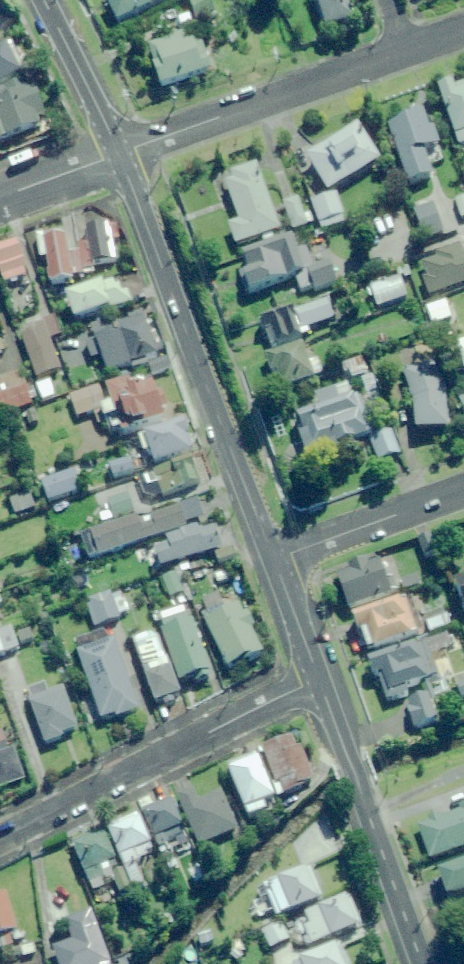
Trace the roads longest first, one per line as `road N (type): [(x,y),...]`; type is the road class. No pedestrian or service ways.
road 1 (residential): [(272,559),(117,153)]
road 2 (residential): [(317,677),(0,837)]
road 3 (residential): [(117,153),(407,50)]
road 4 (residential): [(421,963),(317,677)]
road 5 (residential): [(272,559),(463,490)]
road 6 (residential): [(117,153),(42,0)]
road 7 (residential): [(317,677),(272,559)]
road 8 (residential): [(0,196),(117,153)]

